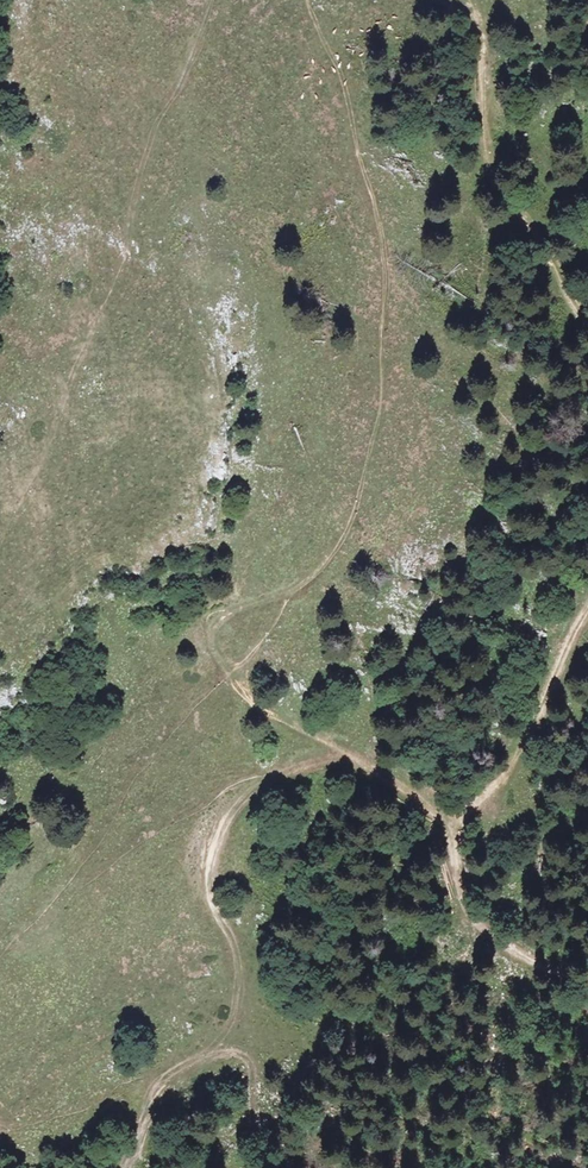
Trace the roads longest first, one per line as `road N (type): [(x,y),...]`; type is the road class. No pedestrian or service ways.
road 1 (track): [(0,538),(129,253),(131,202),(156,123),(212,0)]
road 2 (track): [(289,768),(235,816),(217,856),(214,892),(238,951),(237,1021),(201,1063),(161,1083),(148,1105),(134,1167)]
road 3 (track): [(472,0),(492,168),(587,321)]
road 4 (track): [(587,606),(503,780),(457,827)]
road 5 (track): [(457,827),(458,883),(477,921),(587,985)]

